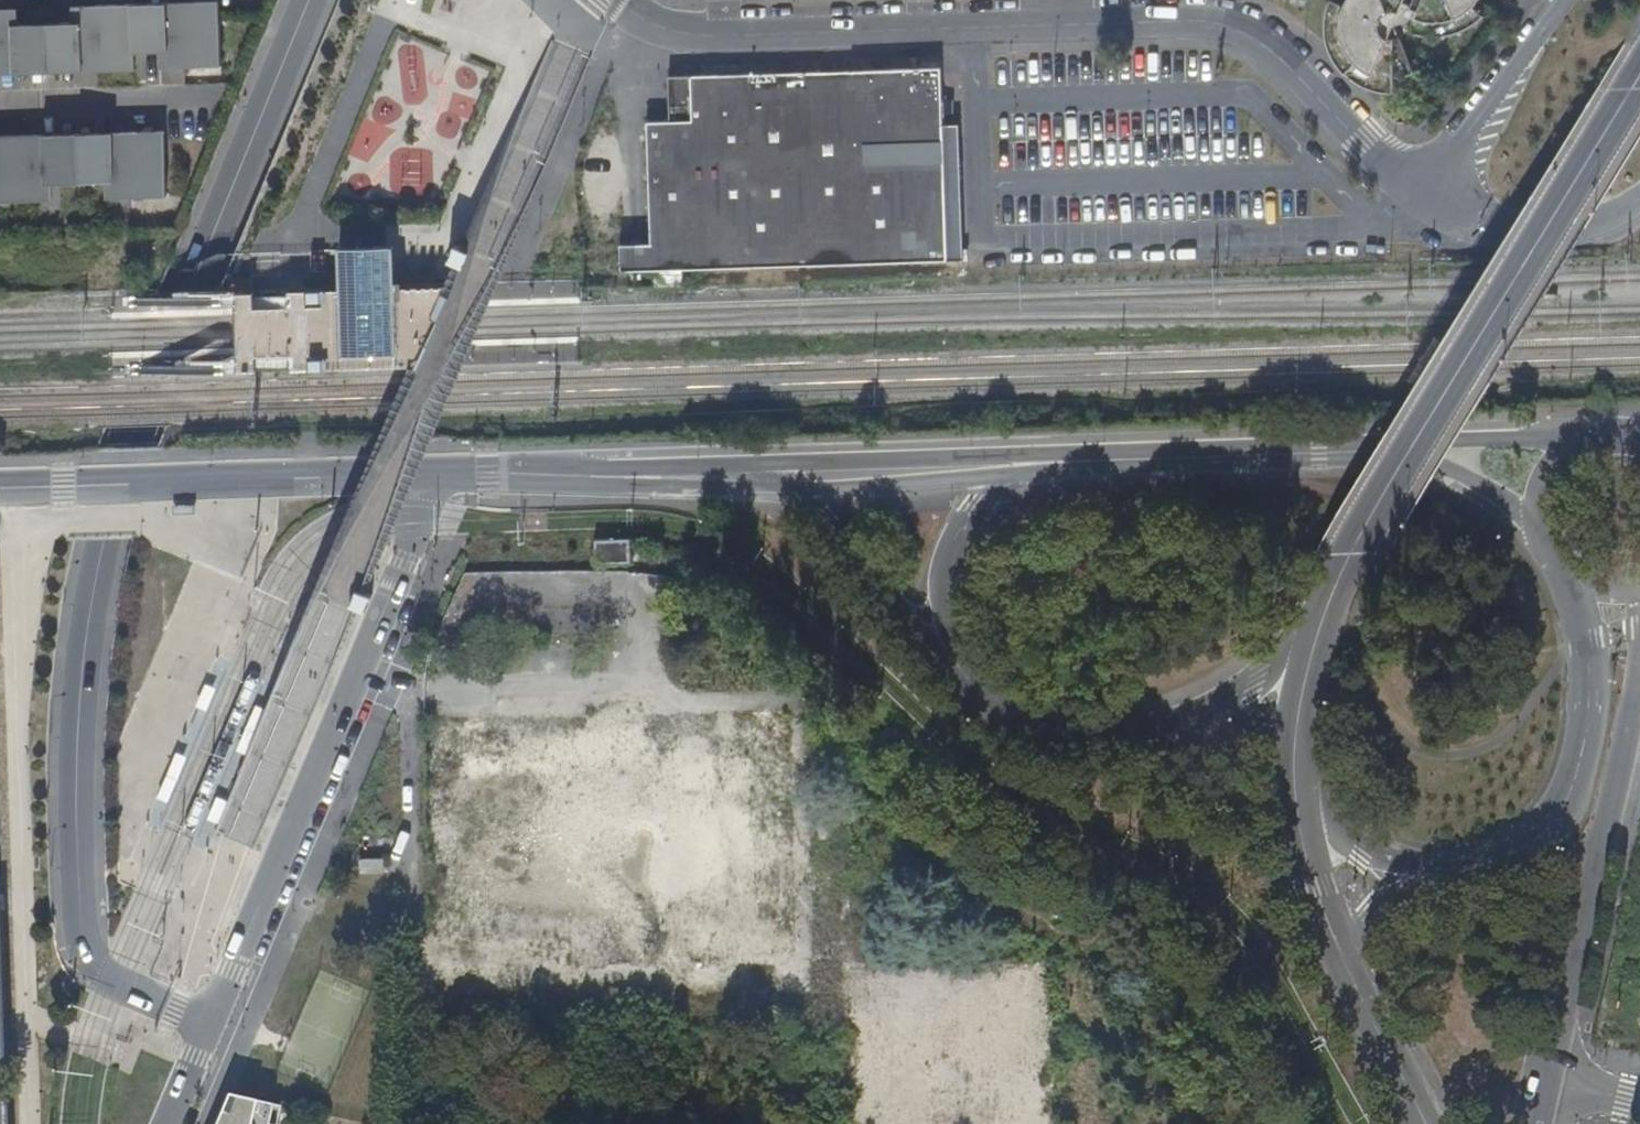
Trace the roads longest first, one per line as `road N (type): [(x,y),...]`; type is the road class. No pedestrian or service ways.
road 1 (residential): [(307,0),(130,450),(102,538),(80,696),(77,871),(86,956),(107,977),(211,1023)]
road 2 (tertiary): [(1318,627),(1349,553),(1639,75)]
road 3 (residential): [(438,476),(211,1023)]
road 4 (residential): [(610,0),(656,27),(703,35),(1075,24)]
road 5 (tertiary): [(438,476),(0,487)]
road 6 (tertiary): [(1545,1080),(1639,661)]
road 7 (tertiary): [(1318,627),(1222,704),(1143,732),(1092,736),(1023,724),(962,673)]
road 8 (residential): [(1075,24),(1228,29),(1416,191)]
road 9 (tertiary): [(1398,442),(1015,458)]
road 10 (tertiary): [(1575,584),(1588,691),(1572,785),(1551,825),(1526,848),(1444,875)]
road 11 (tertiary): [(785,466),(438,476)]
road 12 (tertiary): [(962,673),(785,466)]
road 13 (residential): [(1564,0),(1416,191)]
road 14 (residential): [(1416,191),(1469,221),(1509,231),(1584,229),(1639,202)]
road 15 (tertiary): [(962,673),(944,572),(978,500),(1015,458)]
road 16 (tertiary): [(1015,458),(785,466)]
road 17 (tertiary): [(1345,963),(1307,849),(1296,788)]
road 18 (tertiary): [(1444,875),(1360,857),(1296,788)]
road 19 (tertiary): [(1425,1123),(1345,963)]
road 20 (tertiary): [(1567,442),(1527,434),(1398,442)]
road 21 (tertiary): [(1296,788),(1302,689),(1318,627)]
road 22 (tertiary): [(1398,442),(1528,514)]
road 23 (tertiary): [(1444,875),(1382,903),(1345,963)]

